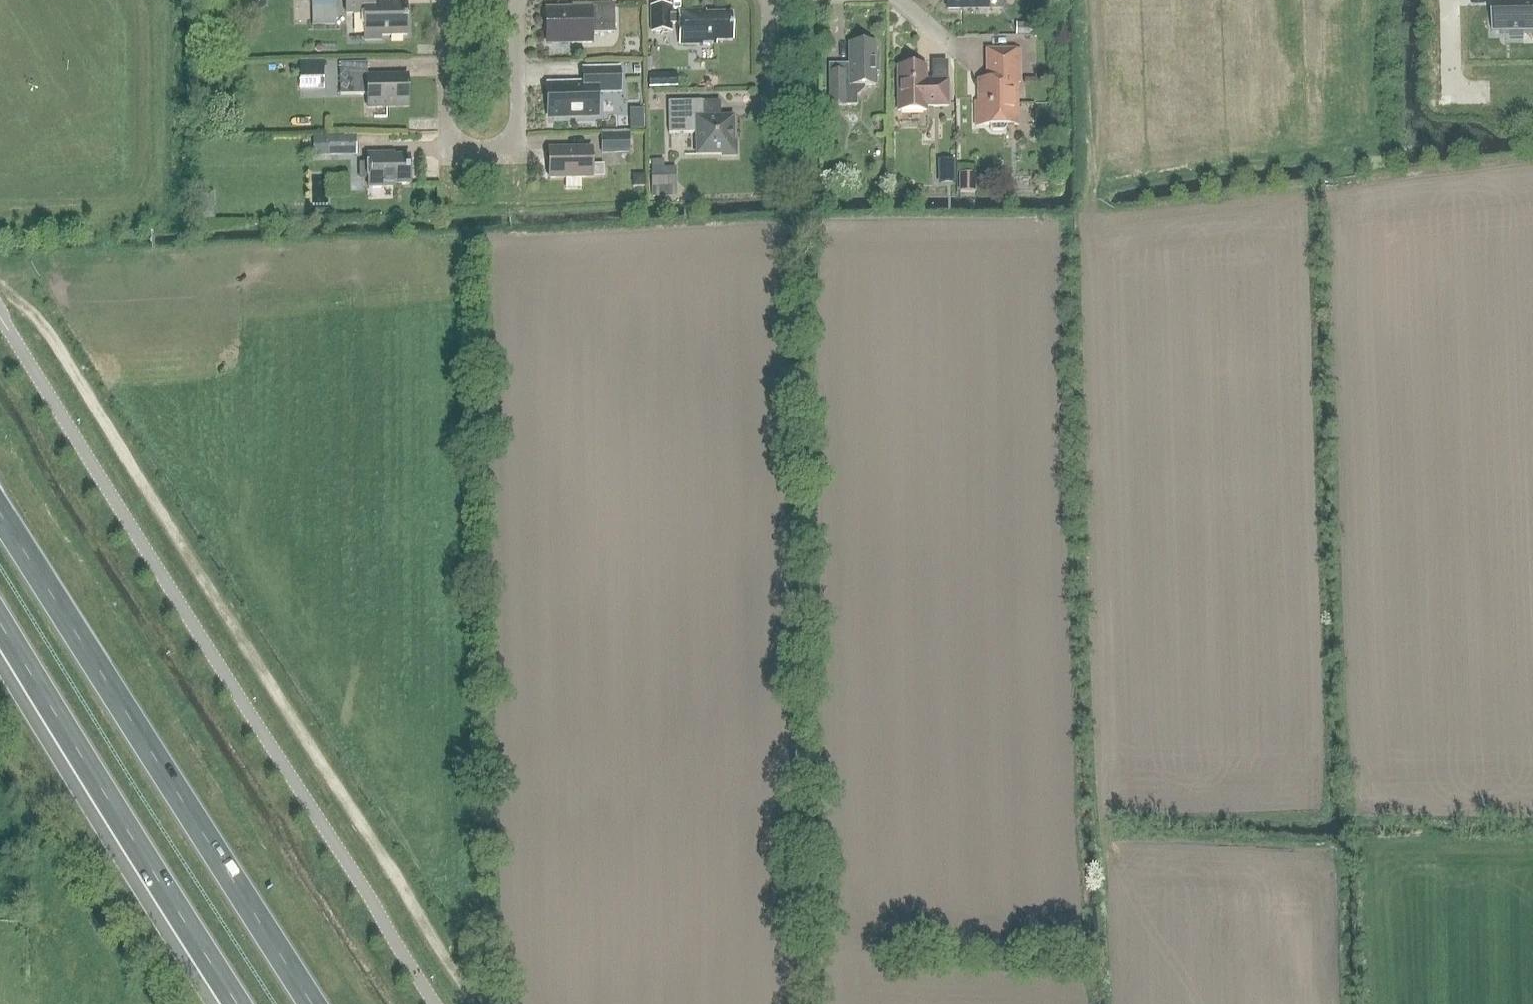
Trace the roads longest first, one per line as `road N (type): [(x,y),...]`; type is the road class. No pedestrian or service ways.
road 1 (track): [(474,1003),(42,322),(0,303)]
road 2 (trunk): [(313,1003),(0,513)]
road 3 (trunk): [(0,623),(237,1003)]
road 4 (residential): [(516,0),(518,124),(512,142),(492,154),(468,154),(452,142),(447,123),(446,0)]
road 5 (residential): [(1450,0),(1451,93),(1482,93)]

